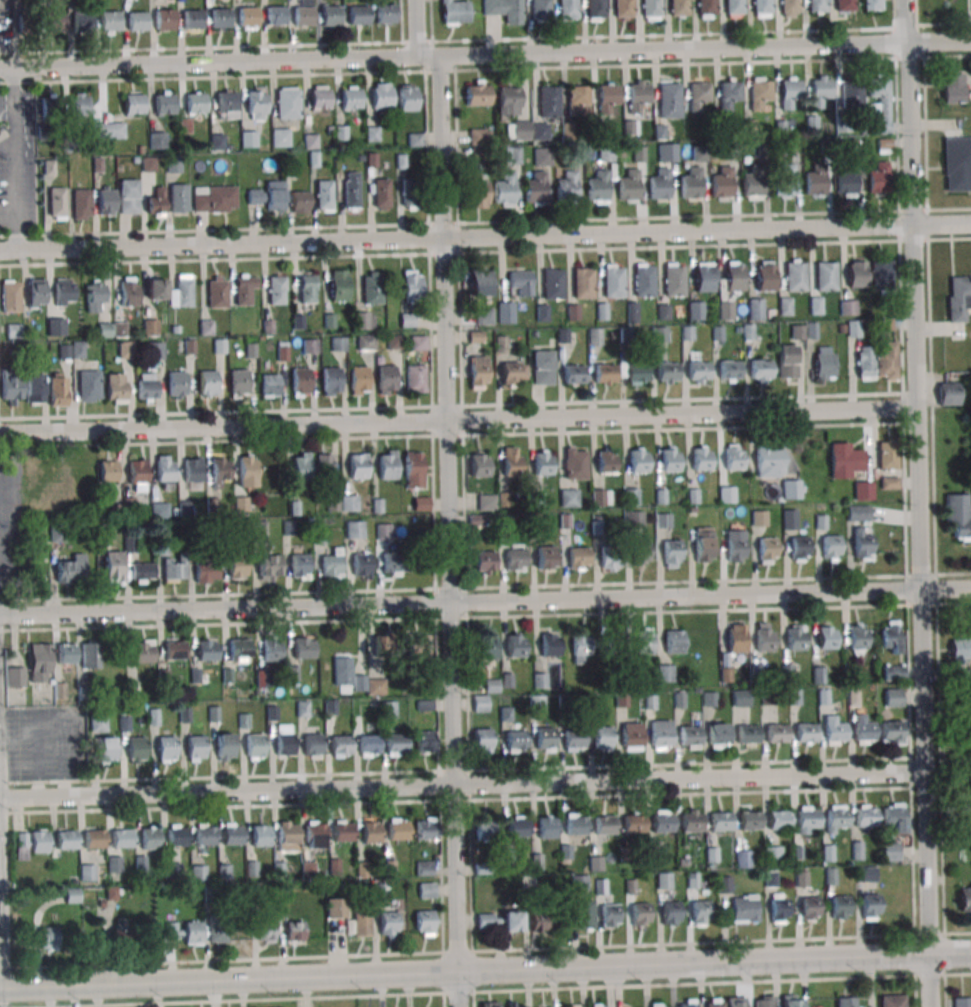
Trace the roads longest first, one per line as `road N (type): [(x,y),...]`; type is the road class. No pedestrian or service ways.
road 1 (tertiary): [(0,988),(970,954)]
road 2 (residential): [(0,252),(970,224)]
road 3 (residential): [(0,616),(970,588)]
road 4 (residential): [(929,955),(905,0)]
road 5 (residential): [(460,1006),(440,55)]
road 6 (residential): [(0,798),(925,771)]
road 7 (residential): [(0,431),(918,407)]
road 8 (residential): [(440,55),(970,41)]
road 9 (residential): [(0,69),(417,56)]

